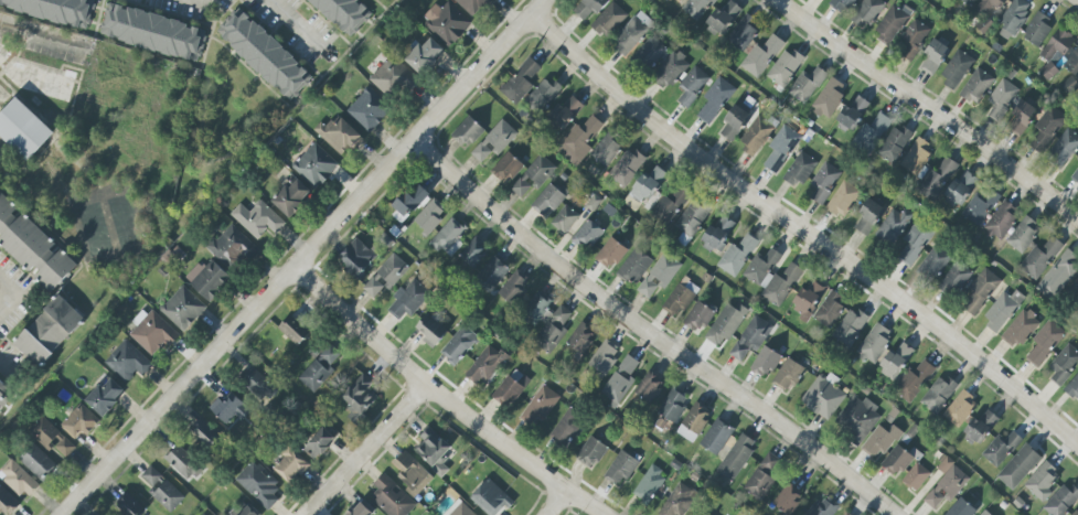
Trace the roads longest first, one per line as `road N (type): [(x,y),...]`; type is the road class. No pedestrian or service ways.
road 1 (residential): [(61,514),(551,0)]
road 2 (residential): [(538,13),(1005,375),(1077,450)]
road 3 (residential): [(420,141),(579,279),(894,514)]
road 4 (residential): [(302,268),(433,384),(610,514)]
road 5 (residential): [(802,0),(1077,215)]
road 6 (residential): [(310,514),(433,384)]

